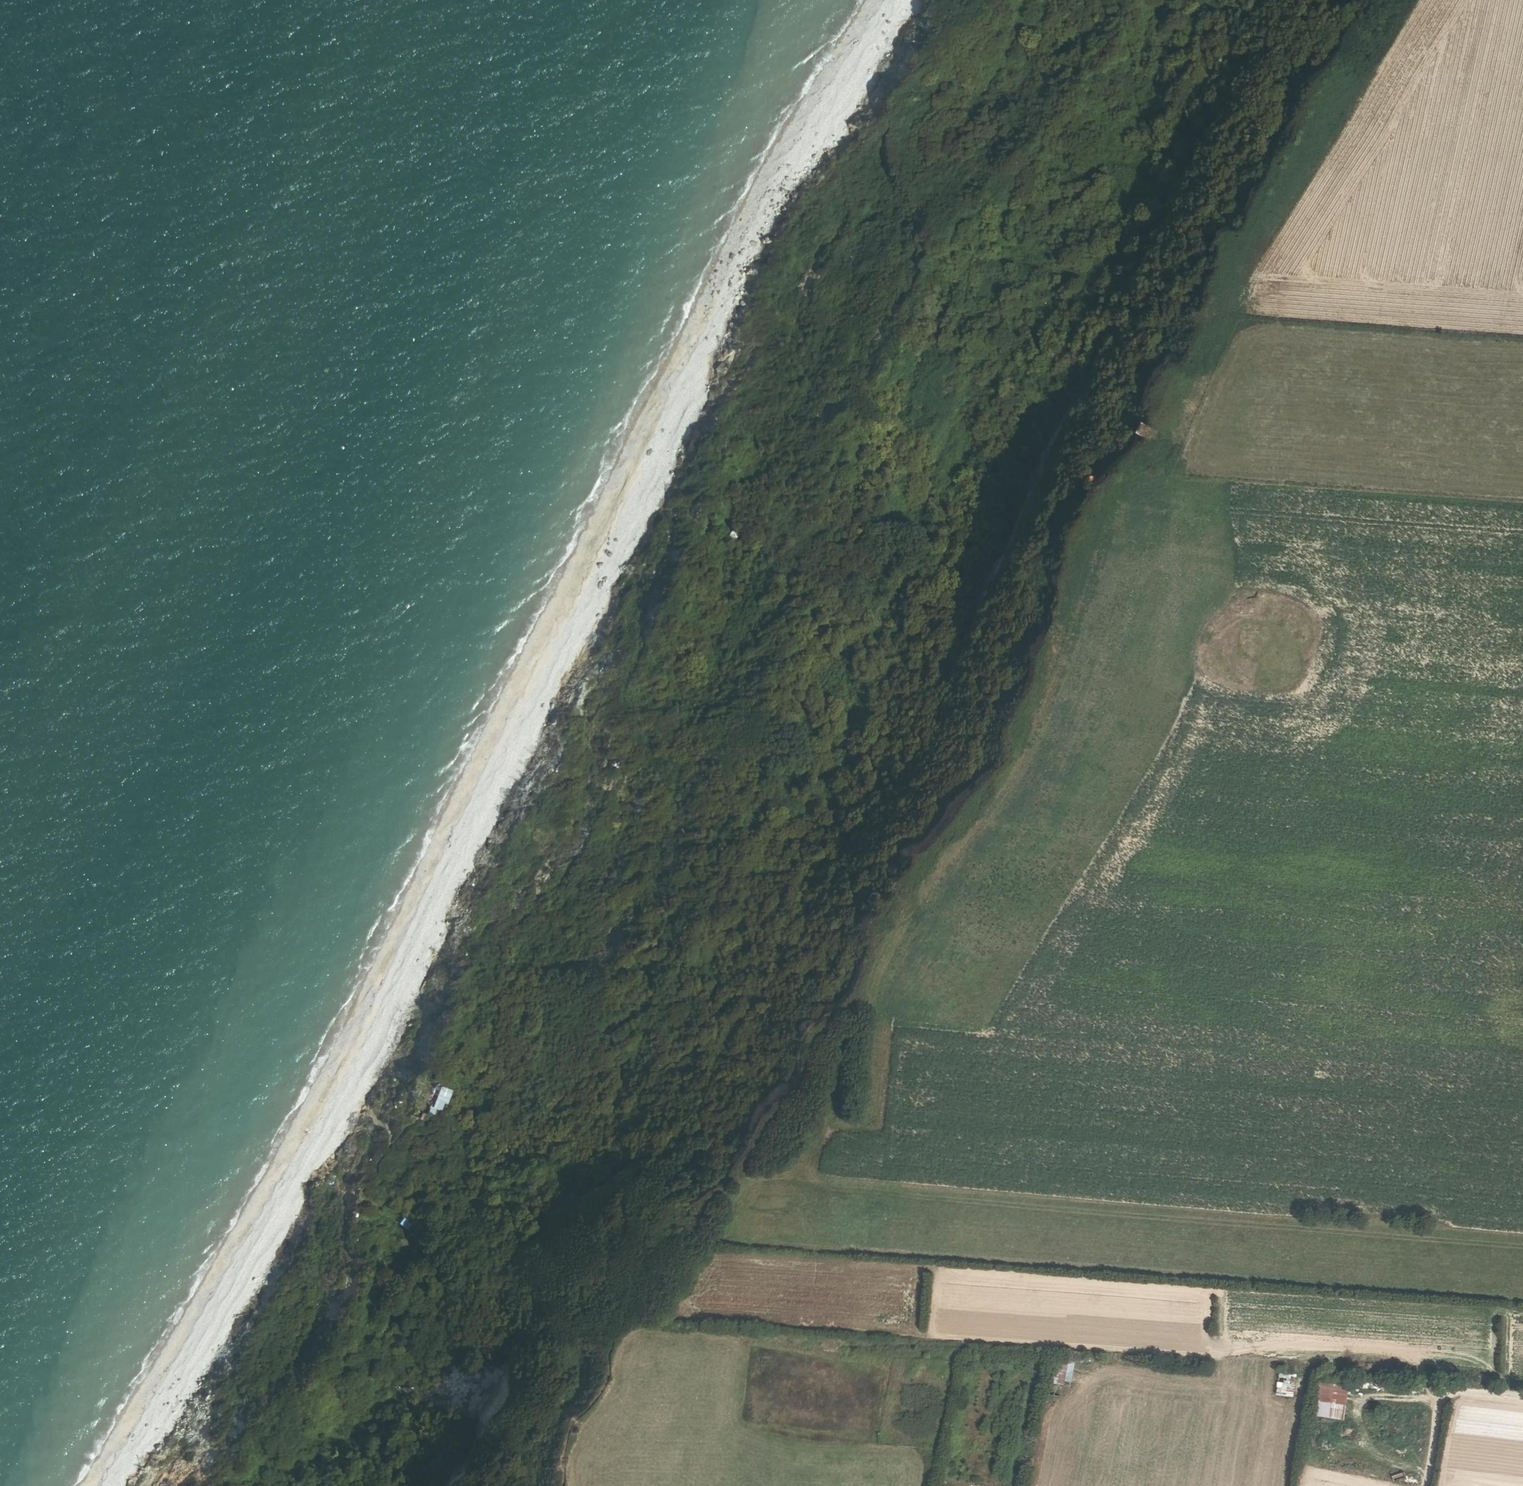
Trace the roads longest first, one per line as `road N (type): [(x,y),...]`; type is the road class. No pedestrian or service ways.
road 1 (track): [(1427,1485),(1441,1402),(1453,1394),(1522,1396)]

